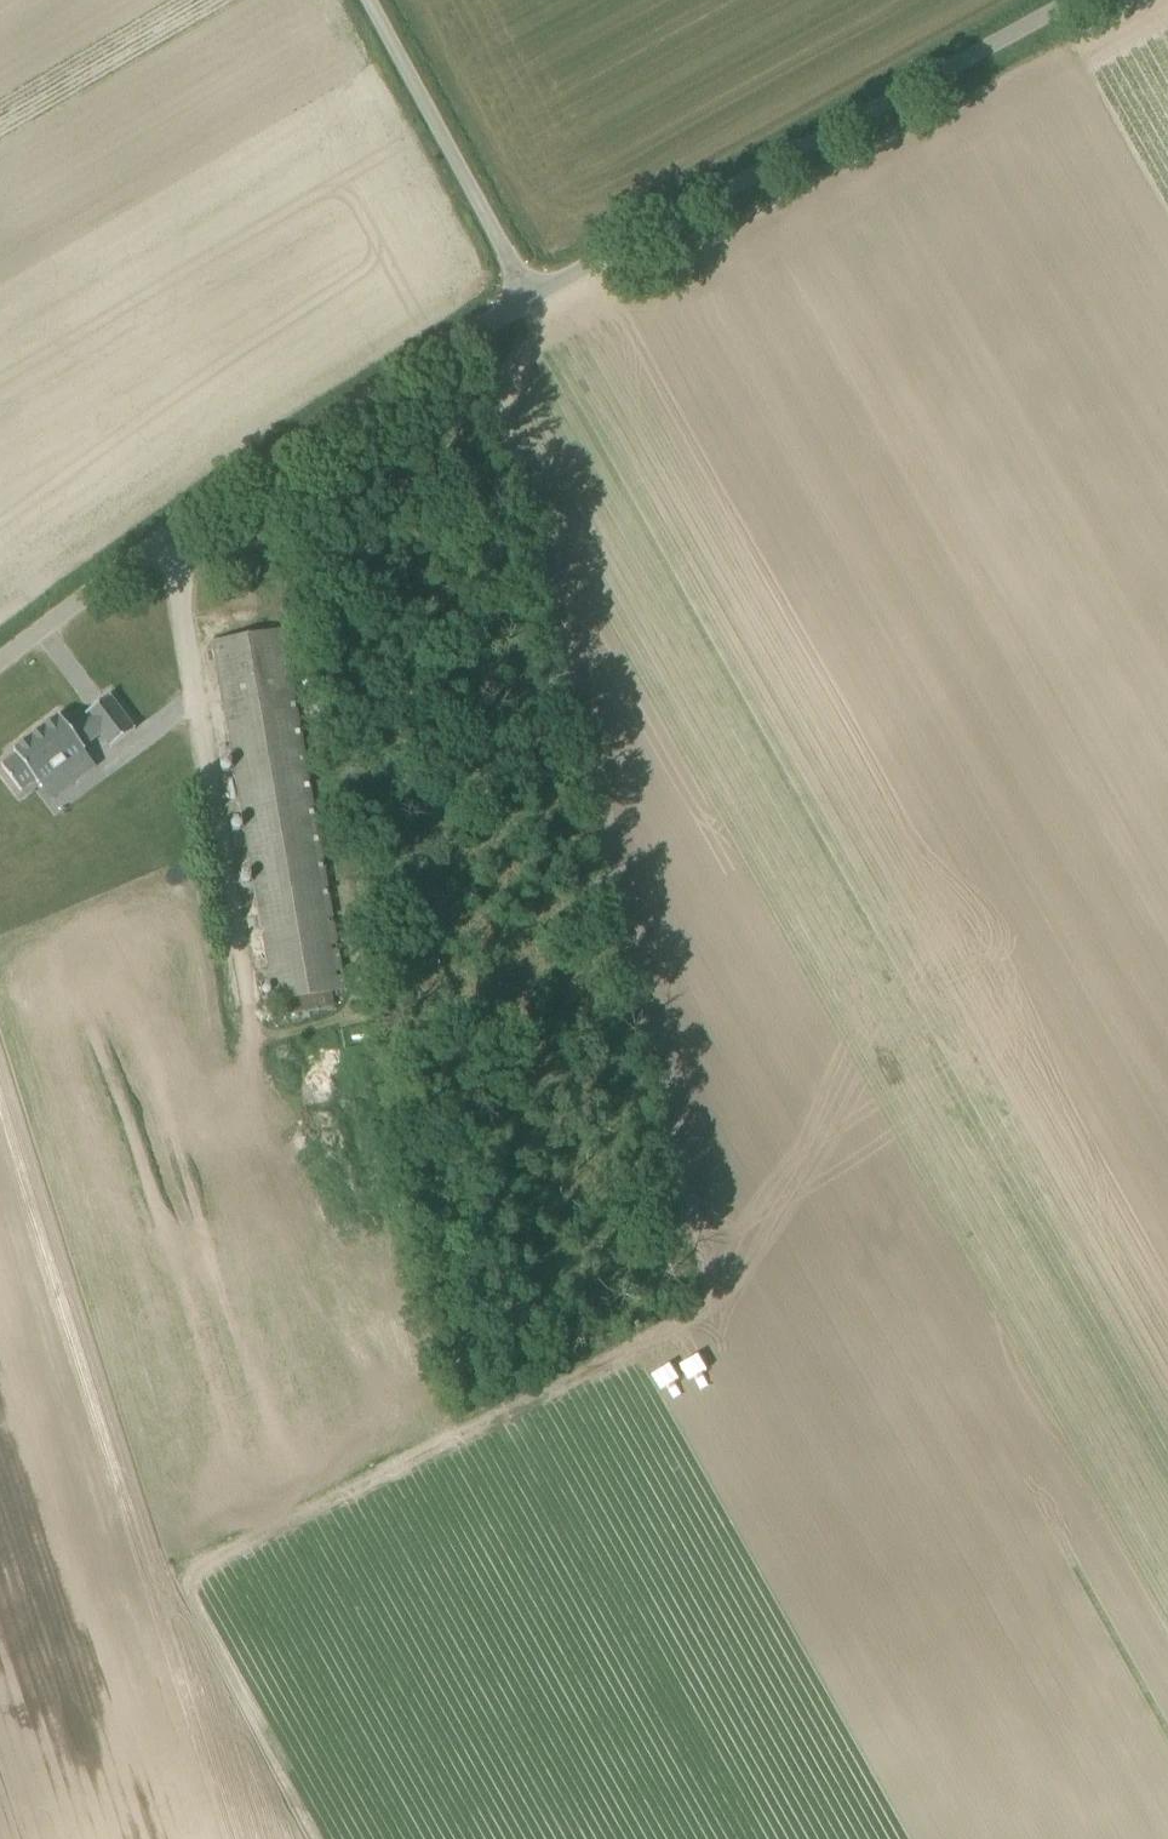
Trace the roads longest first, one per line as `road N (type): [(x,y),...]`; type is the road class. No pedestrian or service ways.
road 1 (unclassified): [(0,683),(287,470),(536,312)]
road 2 (unclassified): [(536,312),(860,111),(1063,0)]
road 3 (unclassified): [(536,312),(365,0)]

